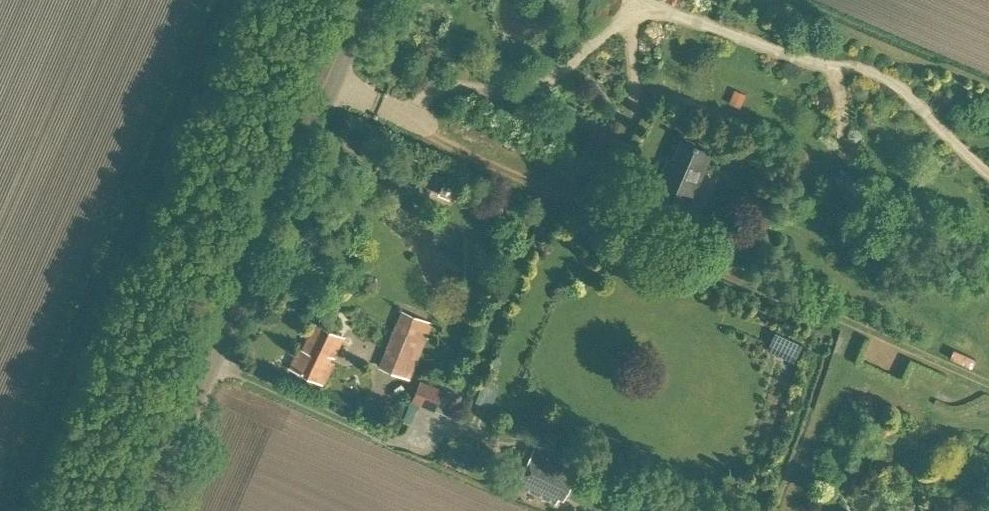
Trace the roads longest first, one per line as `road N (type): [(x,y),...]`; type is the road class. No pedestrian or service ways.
road 1 (unclassified): [(131,510),(345,0)]

